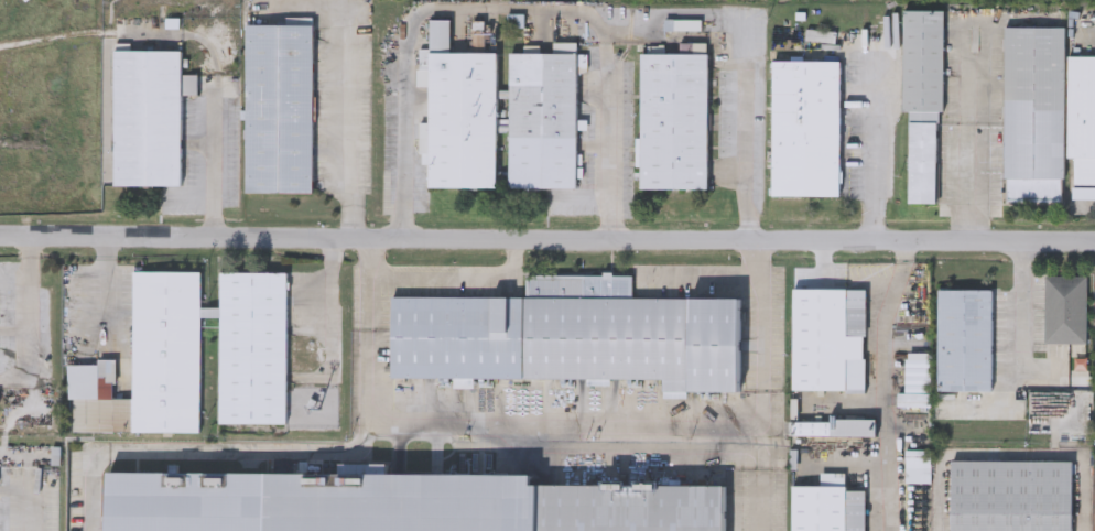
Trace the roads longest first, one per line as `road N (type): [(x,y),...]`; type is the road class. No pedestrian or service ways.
road 1 (residential): [(1094,250),(0,240)]

